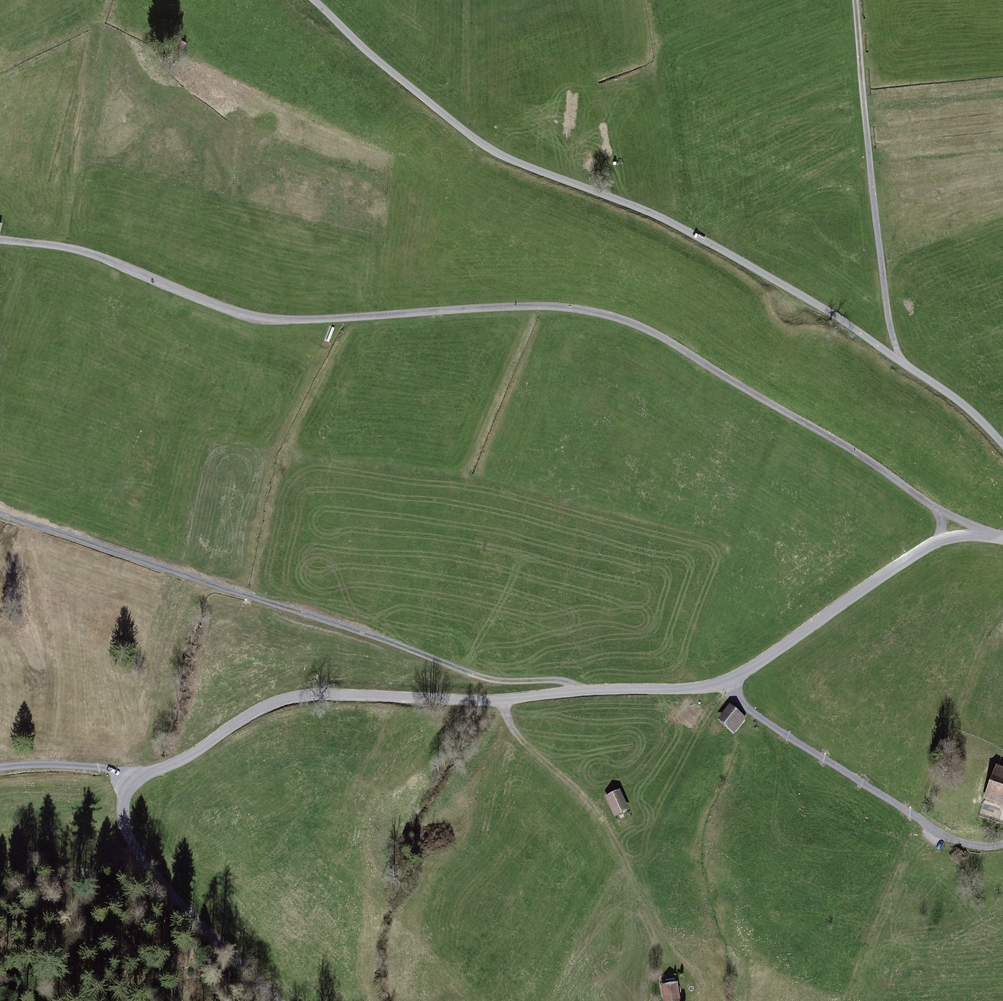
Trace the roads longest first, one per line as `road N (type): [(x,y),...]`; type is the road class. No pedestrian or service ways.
road 1 (unclassified): [(276,1000),(163,888),(129,835),(131,783),(257,711),(315,694),(503,700),(715,686),(745,675),(938,540)]
road 2 (unclassified): [(0,239),(71,246),(260,316),(571,306),(619,318),(850,447),(940,512)]
road 3 (unclassified): [(313,0),(480,142),(649,212),(801,296),(960,402),(1002,444)]
road 4 (track): [(0,514),(501,680),(553,682),(572,693)]
road 5 (track): [(896,359),(856,0)]
road 6 (track): [(1002,844),(975,850),(881,799),(715,686)]
road 7 (track): [(131,783),(112,770),(0,767)]

